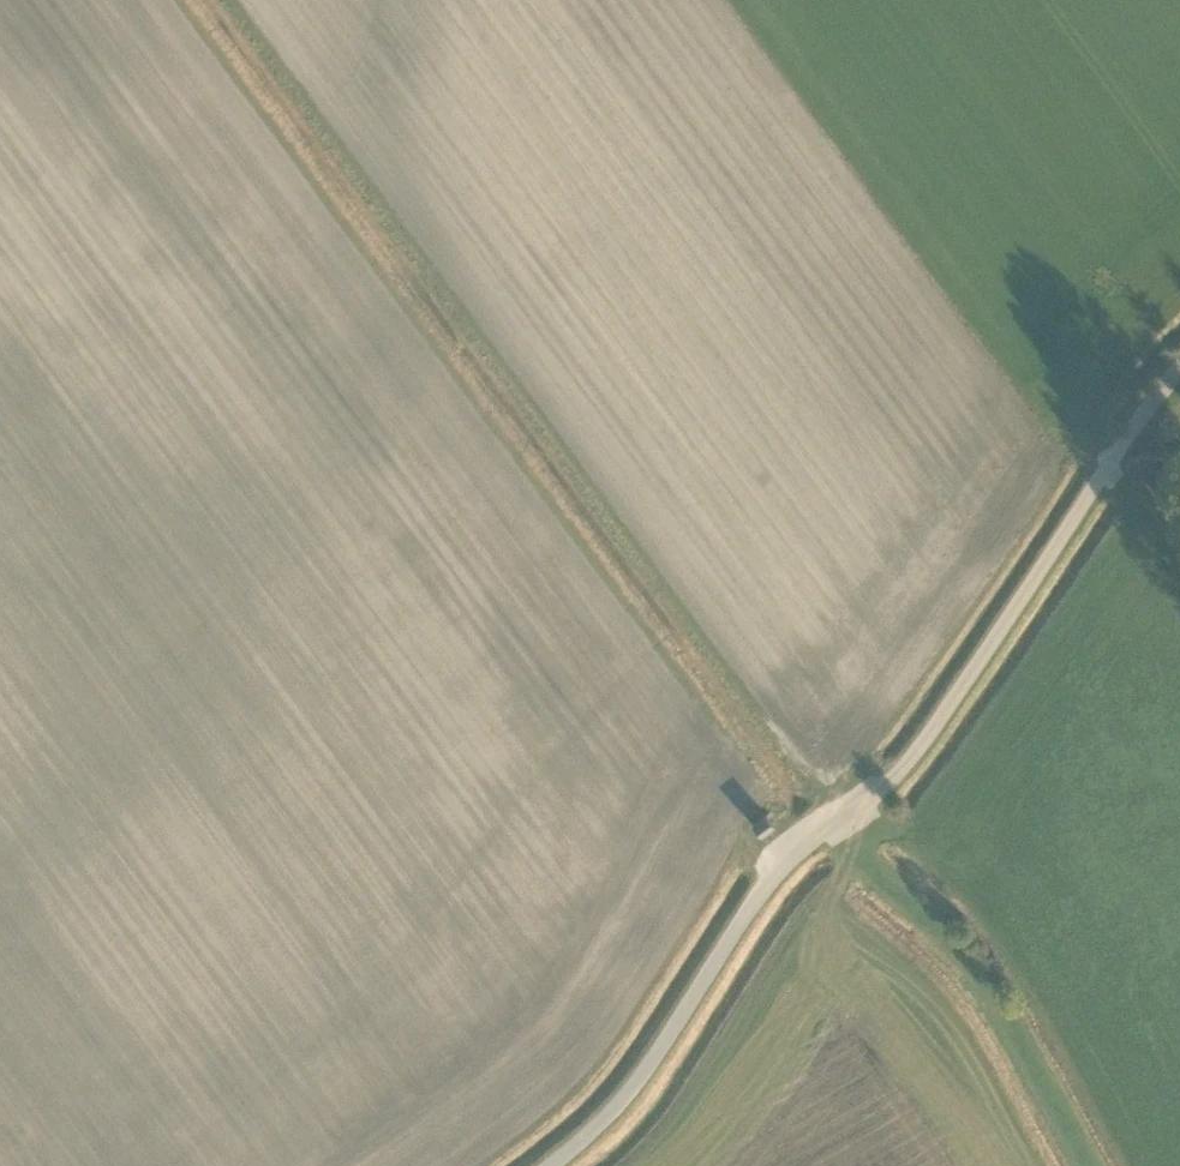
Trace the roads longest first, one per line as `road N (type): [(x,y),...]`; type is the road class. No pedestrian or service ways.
road 1 (unclassified): [(555,1165),(606,1123),(804,840),(873,796),(924,743),(1107,461),(1179,371)]
road 2 (track): [(1083,1165),(996,998),(943,924),(866,862),(839,819)]

